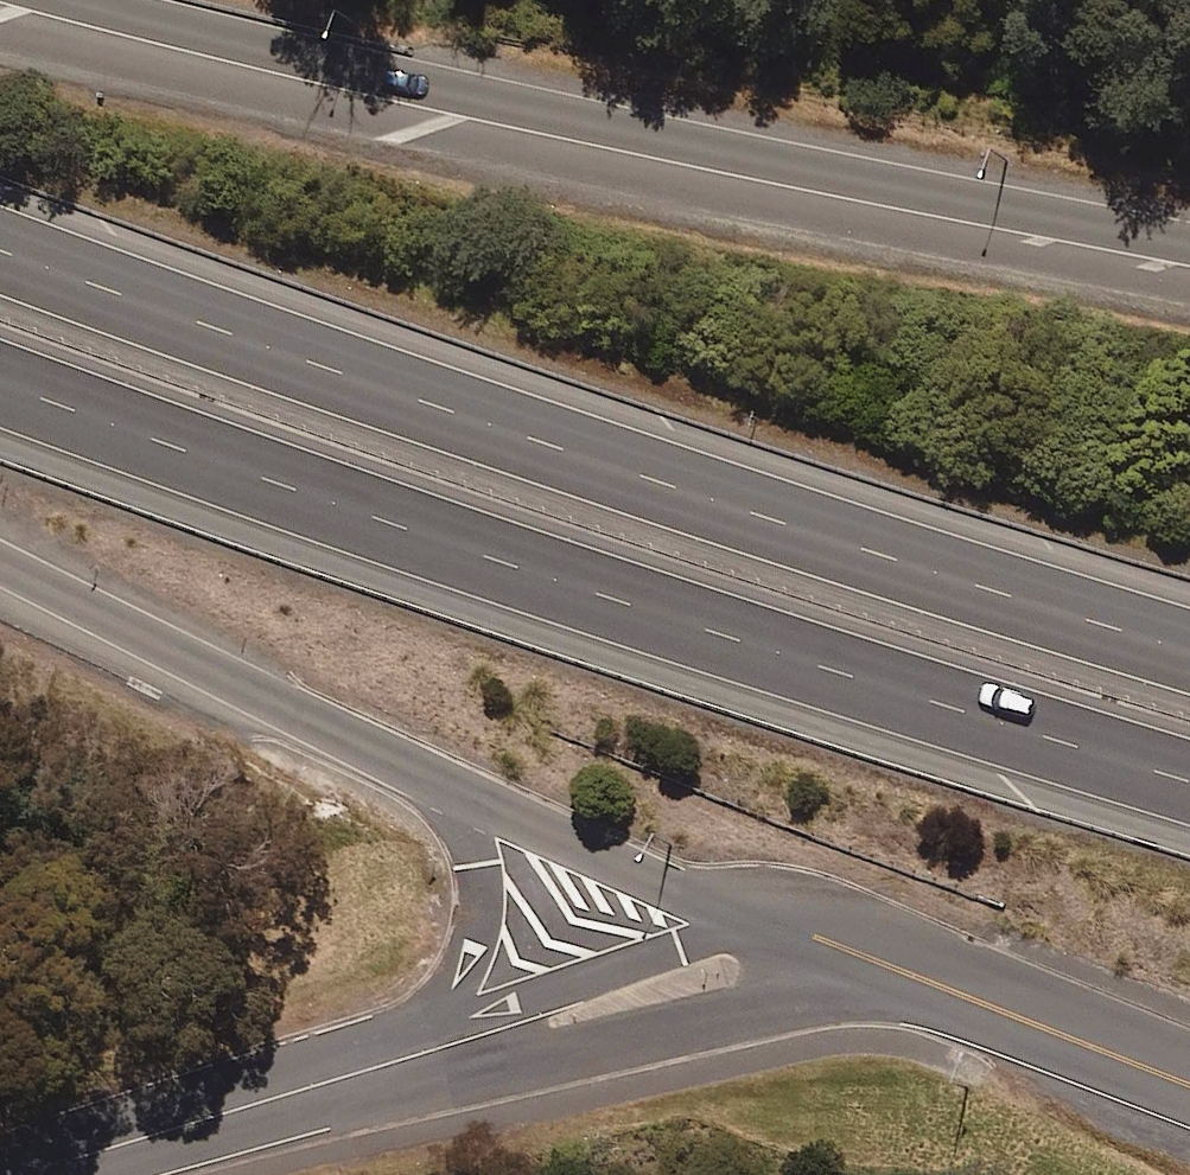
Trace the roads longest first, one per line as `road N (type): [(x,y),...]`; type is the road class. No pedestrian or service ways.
road 1 (motorway): [(0,244),(524,436),(1035,611),(1189,656)]
road 2 (motorway): [(1189,782),(483,549),(0,376)]
road 3 (motorway): [(92,0),(1189,261)]
road 4 (motorway): [(467,795),(0,567)]
road 5 (tertiary): [(925,982),(462,1043)]
road 6 (tertiary): [(25,1174),(462,1043)]
road 7 (tertiary): [(462,1043),(526,1007),(763,918)]
road 8 (motorway): [(763,918),(467,795)]
road 9 (secondary): [(925,982),(1189,1084)]
road 10 (motorway): [(462,1043),(480,907),(467,795)]
road 11 (secondary): [(763,918),(925,982)]

